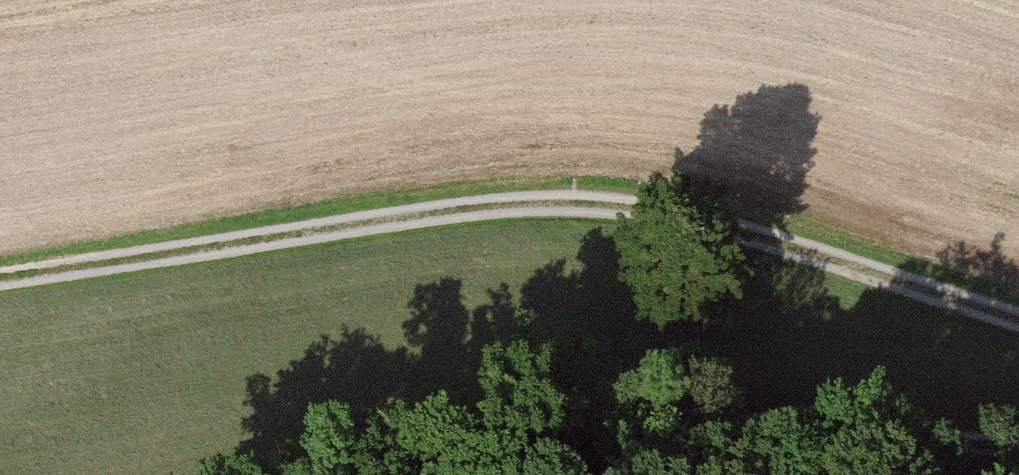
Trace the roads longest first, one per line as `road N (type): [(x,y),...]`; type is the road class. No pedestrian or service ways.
road 1 (track): [(0,278),(464,208),(585,203),(785,246),(1018,320)]
road 2 (track): [(360,474),(419,444),(588,409),(1018,448)]

